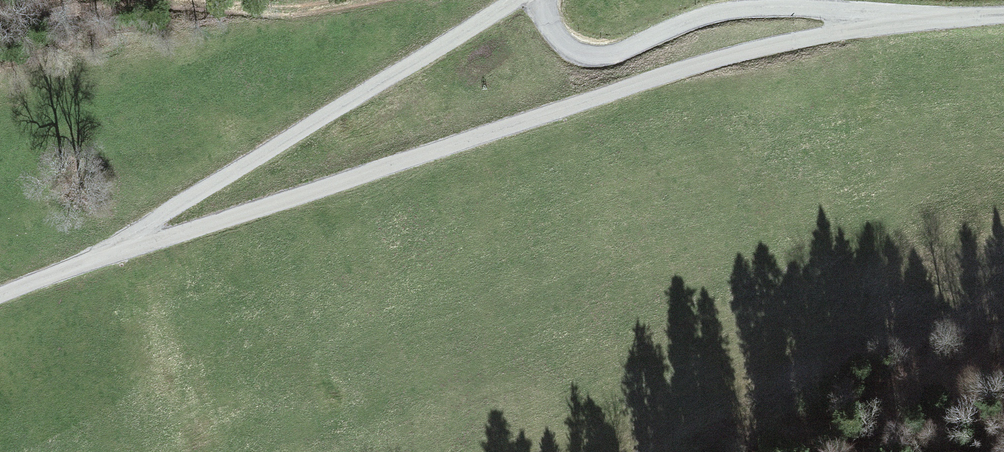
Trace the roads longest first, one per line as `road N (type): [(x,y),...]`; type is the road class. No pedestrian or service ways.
road 1 (unclassified): [(82,262),(744,49),(927,19)]
road 2 (unclassified): [(511,0),(82,262)]
road 3 (unclassified): [(545,0),(566,43),(603,55),(739,8),(828,6),(927,19)]
road 4 (track): [(0,11),(266,12),(344,0)]

